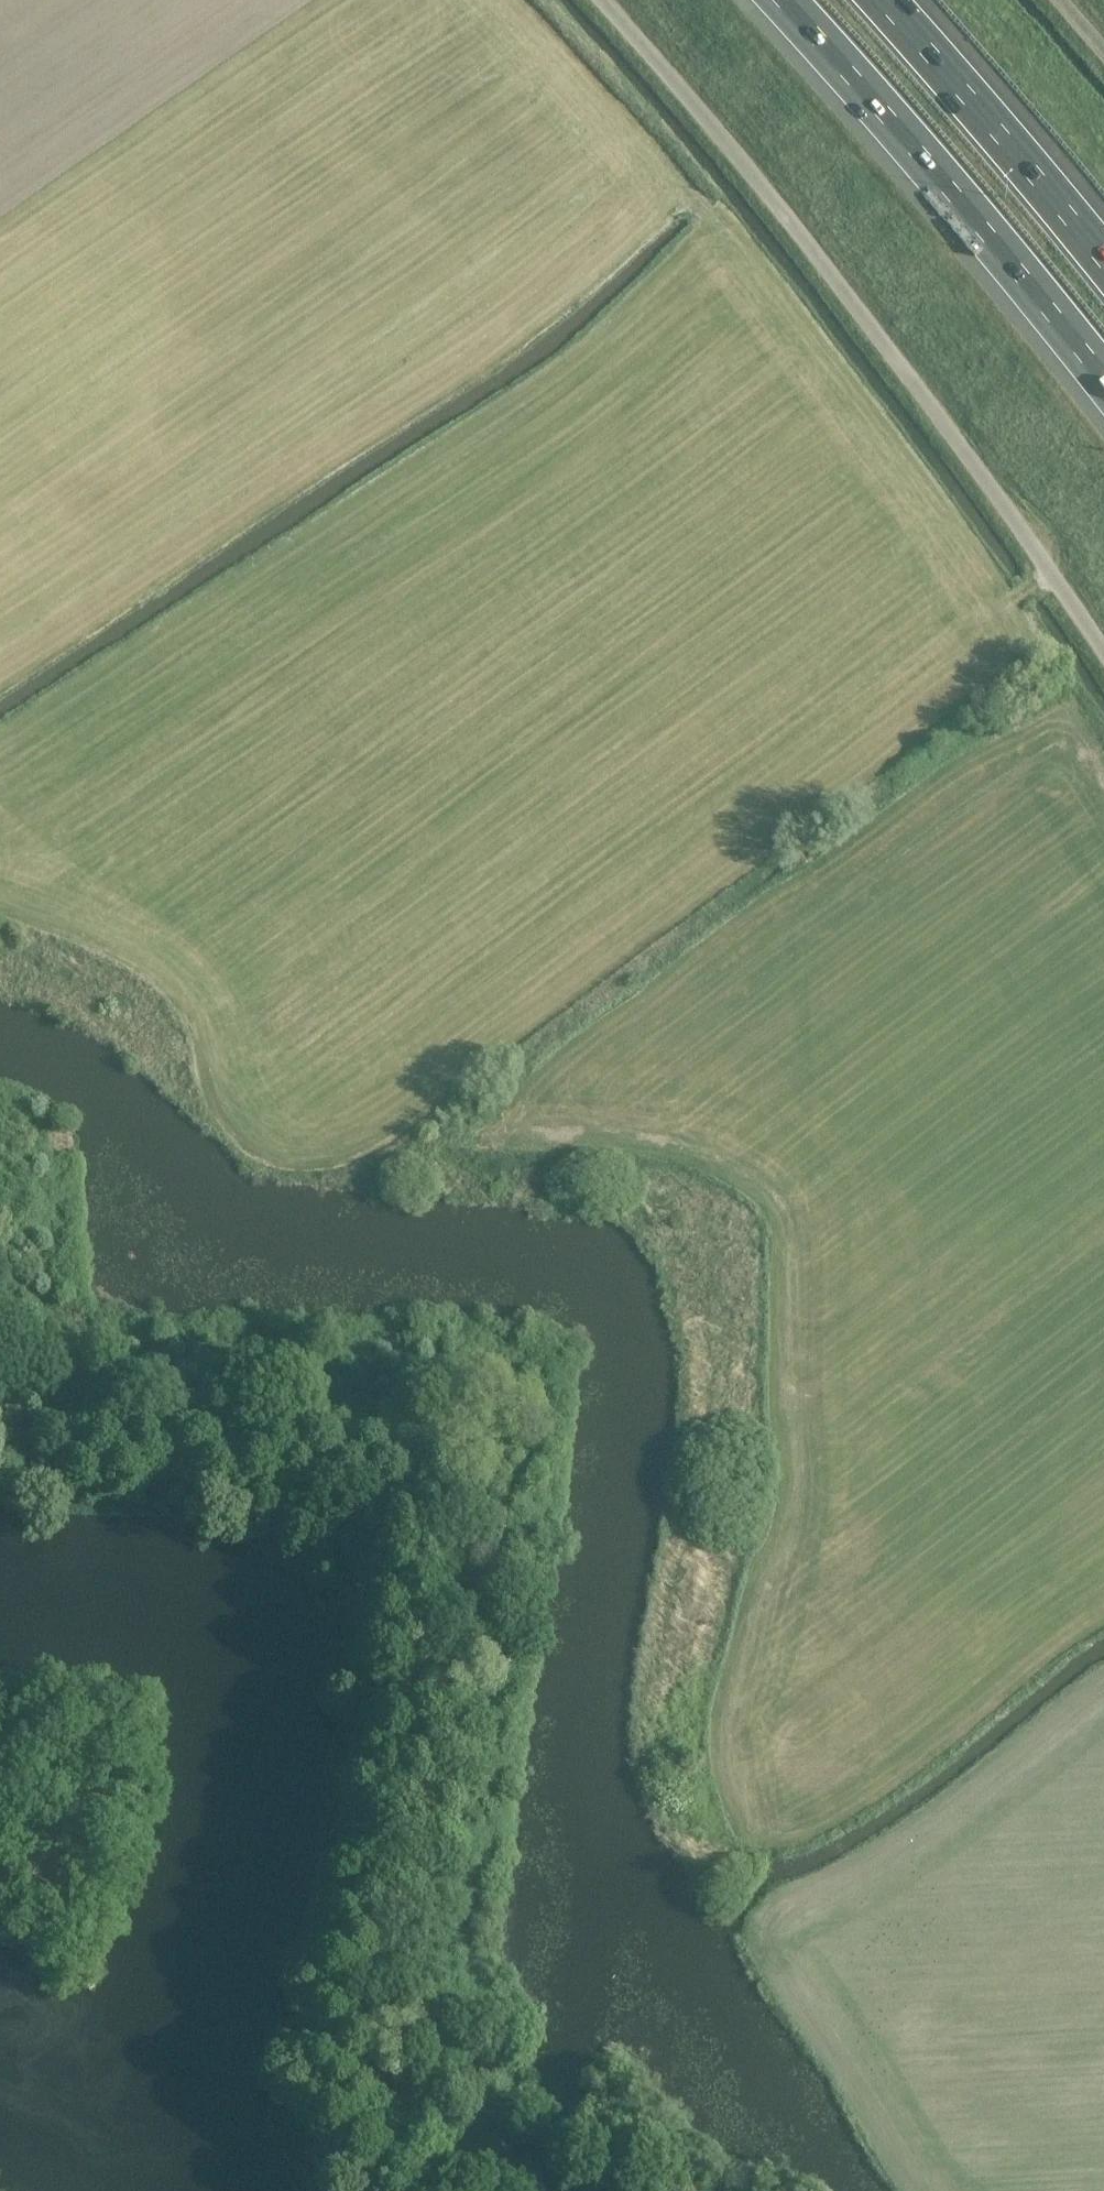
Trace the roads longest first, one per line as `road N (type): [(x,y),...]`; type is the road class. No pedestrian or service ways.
road 1 (unclassified): [(1103,649),(830,273),(602,0)]
road 2 (motorway): [(784,0),(969,207),(1103,377)]
road 3 (motorway): [(1103,260),(883,0)]

